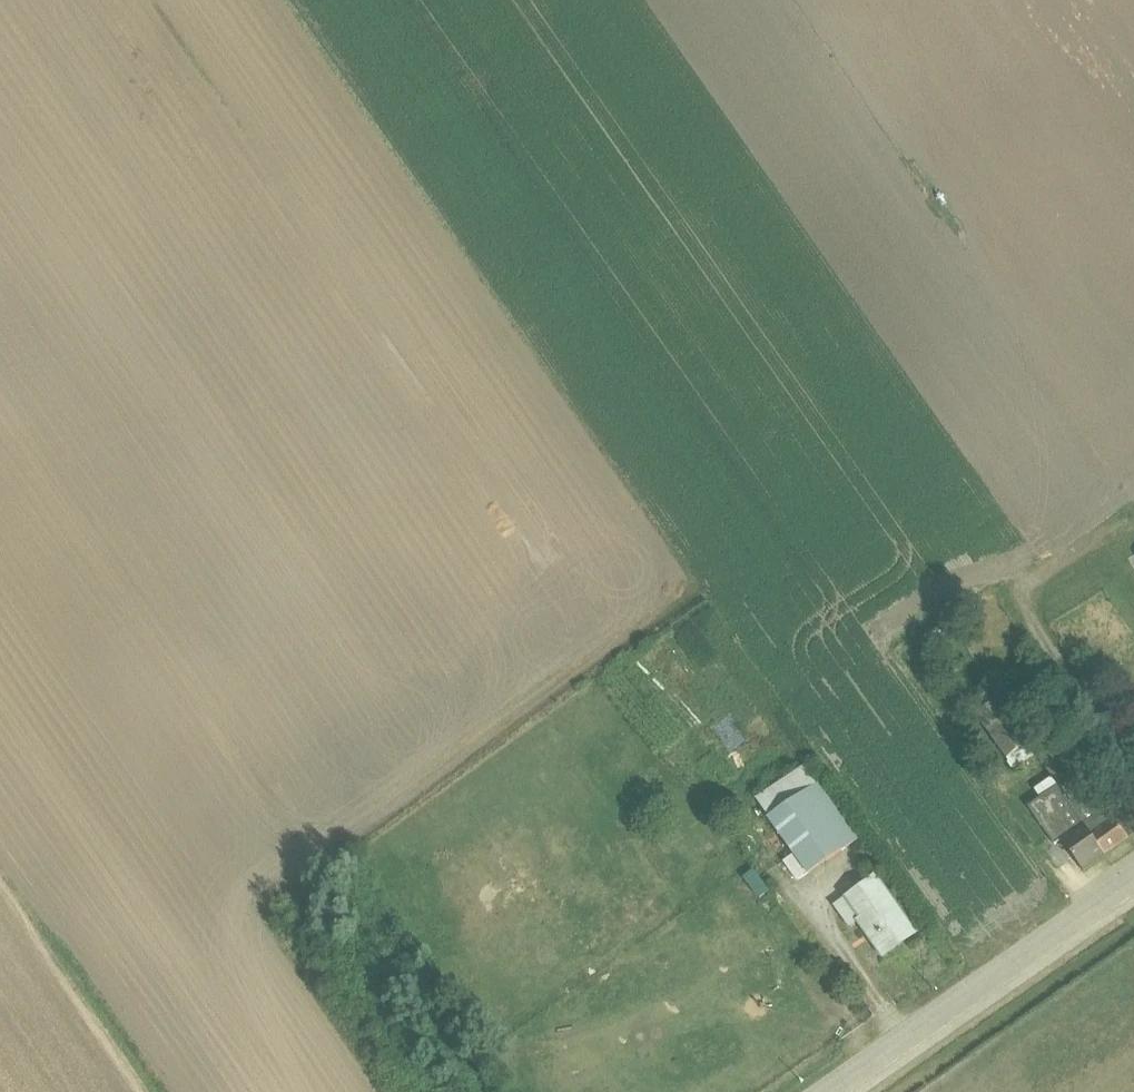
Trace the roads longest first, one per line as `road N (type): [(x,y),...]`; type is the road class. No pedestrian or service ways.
road 1 (tertiary): [(825,1091),(1133,877)]

